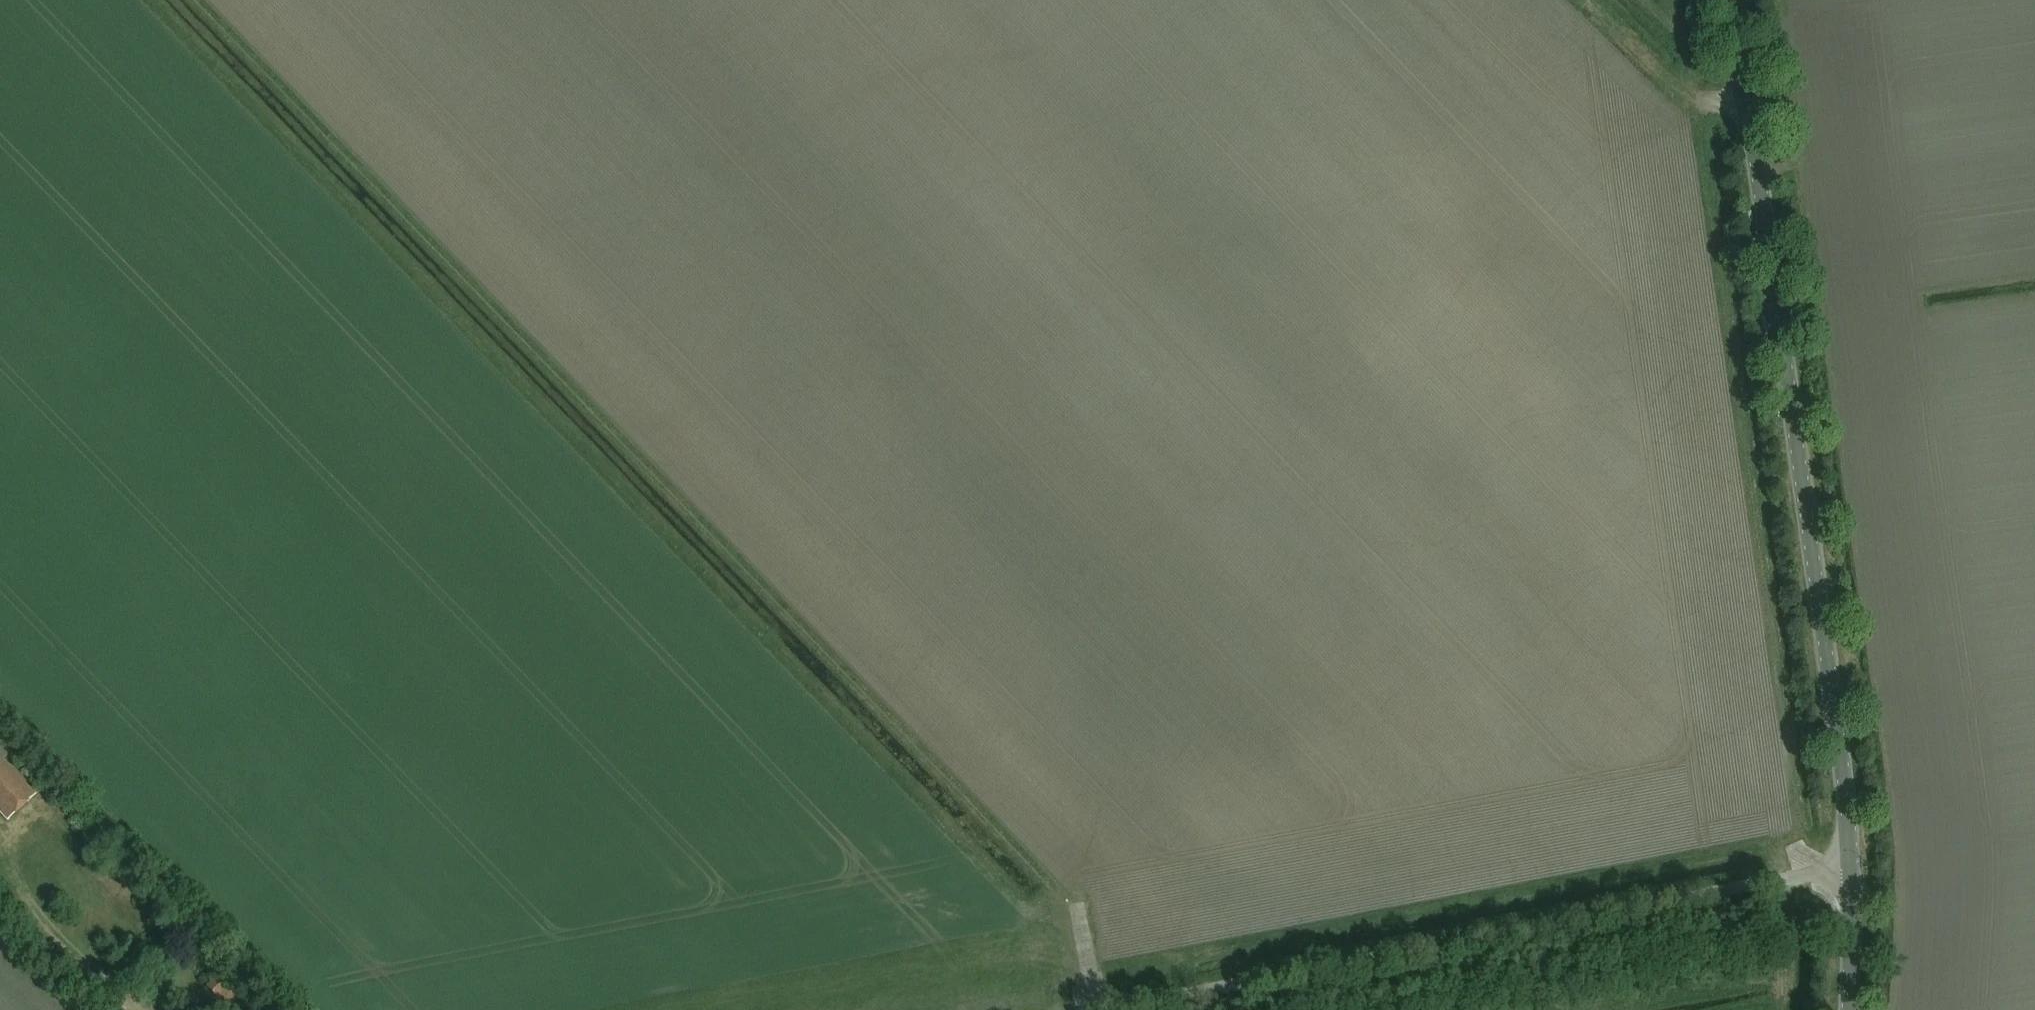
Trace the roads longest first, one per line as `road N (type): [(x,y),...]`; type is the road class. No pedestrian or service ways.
road 1 (unclassified): [(1853,872),(1850,805),(1737,0)]
road 2 (unclassified): [(1142,1009),(1853,872)]
road 3 (unclassified): [(1851,1009),(1853,872)]

